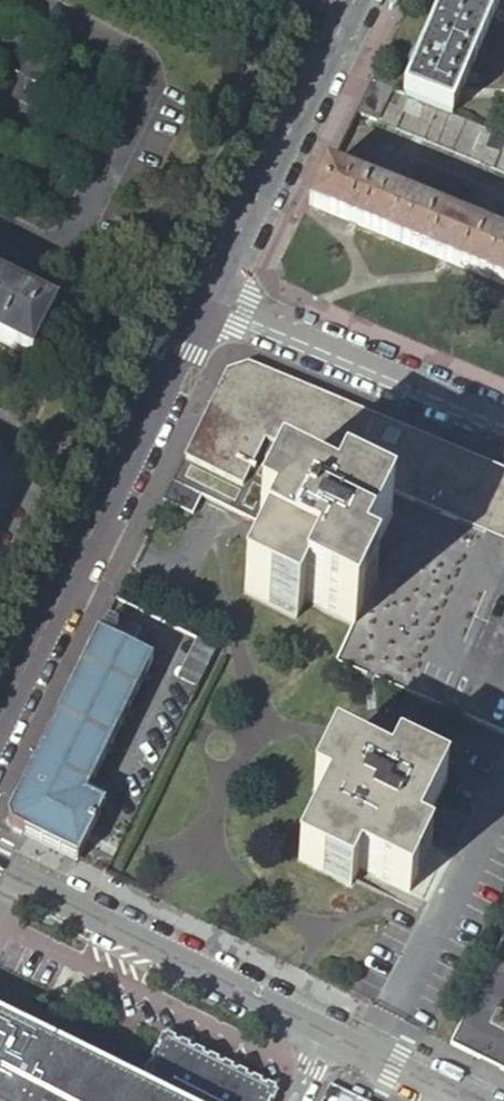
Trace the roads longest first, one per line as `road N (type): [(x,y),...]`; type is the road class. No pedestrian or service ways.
road 1 (residential): [(0,725),(221,297)]
road 2 (residential): [(331,1028),(0,865)]
road 3 (residential): [(221,297),(360,0)]
road 4 (residential): [(503,420),(221,297)]
road 5 (residential): [(479,1100),(331,1028)]

